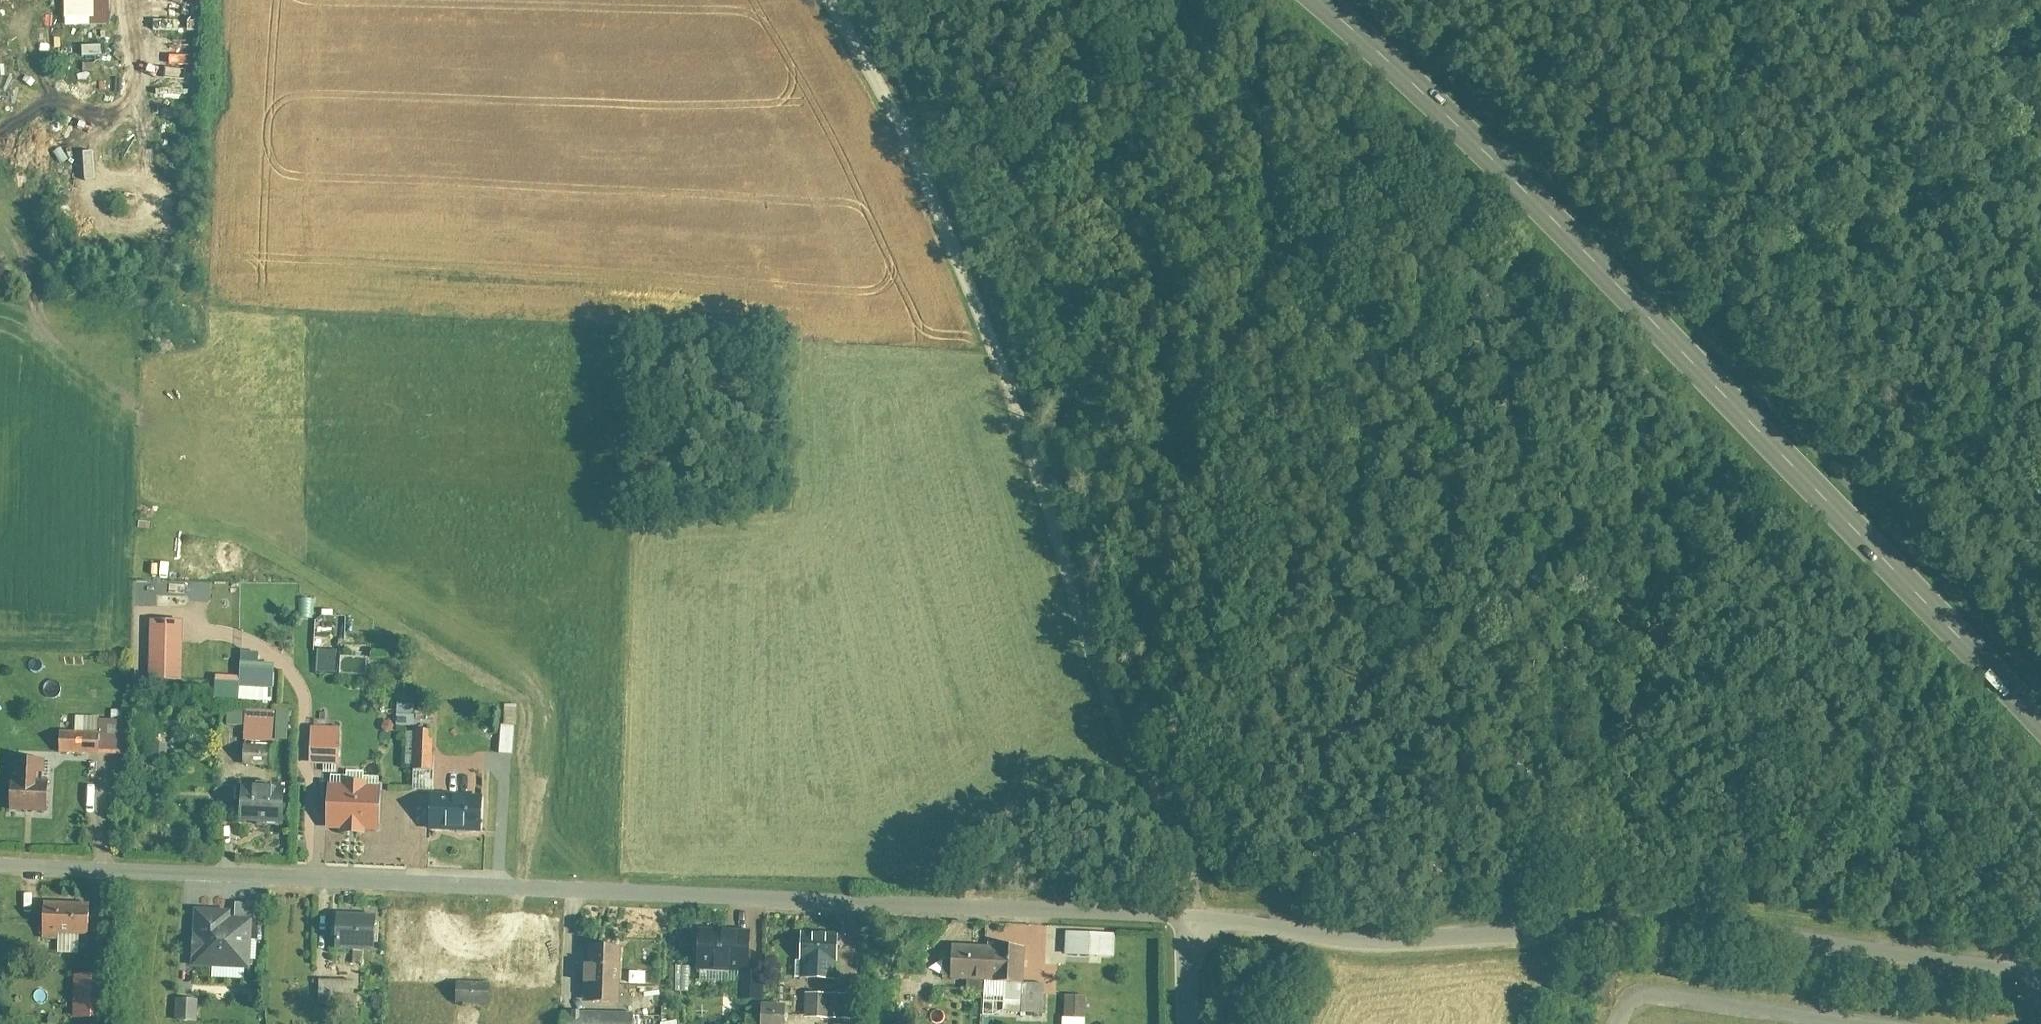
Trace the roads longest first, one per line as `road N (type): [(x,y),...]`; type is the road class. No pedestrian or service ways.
road 1 (residential): [(1194,920),(0,867)]
road 2 (primary): [(2040,716),(1674,317),(1510,151),(1341,0)]
road 3 (track): [(1194,920),(1191,847),(1112,710),(1026,441),(916,161),(830,0)]
road 4 (residential): [(2040,967),(1736,943),(1361,941),(1194,920)]

